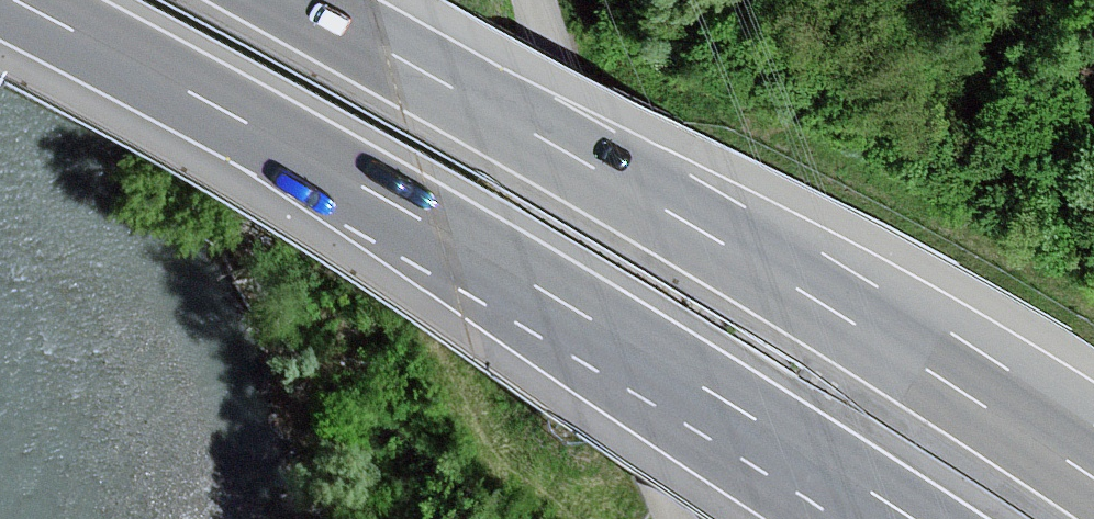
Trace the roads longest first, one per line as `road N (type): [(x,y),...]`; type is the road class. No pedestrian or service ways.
road 1 (motorway): [(28,0),(305,149),(903,518)]
road 2 (motorway): [(1093,471),(782,273),(302,0)]
road 3 (track): [(689,518),(546,0)]

